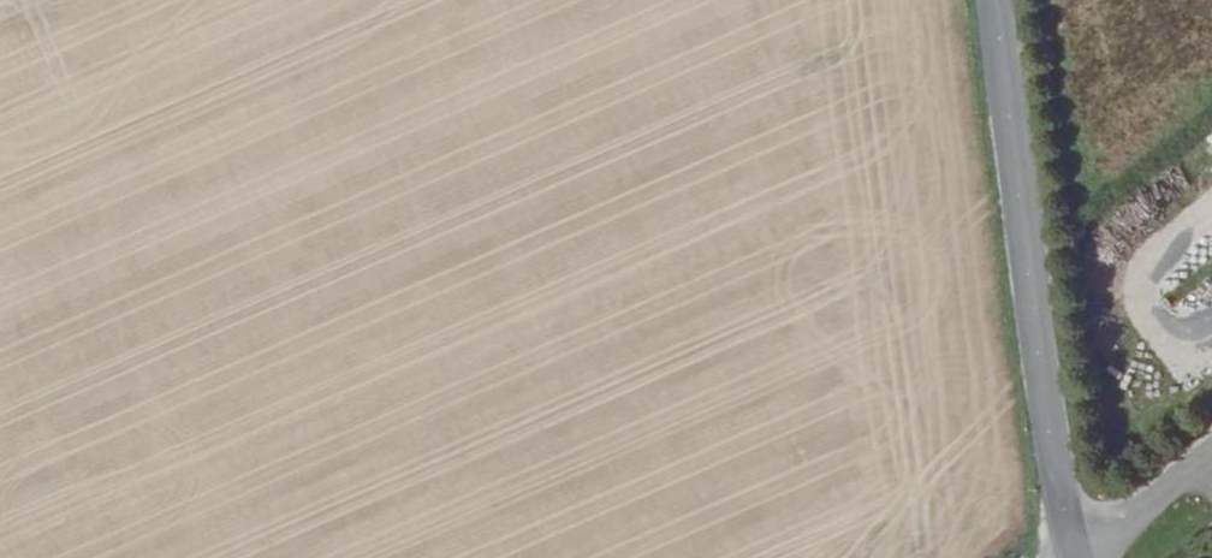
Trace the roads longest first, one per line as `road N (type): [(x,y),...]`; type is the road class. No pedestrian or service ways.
road 1 (tertiary): [(995,0),(1049,433),(1082,557)]

